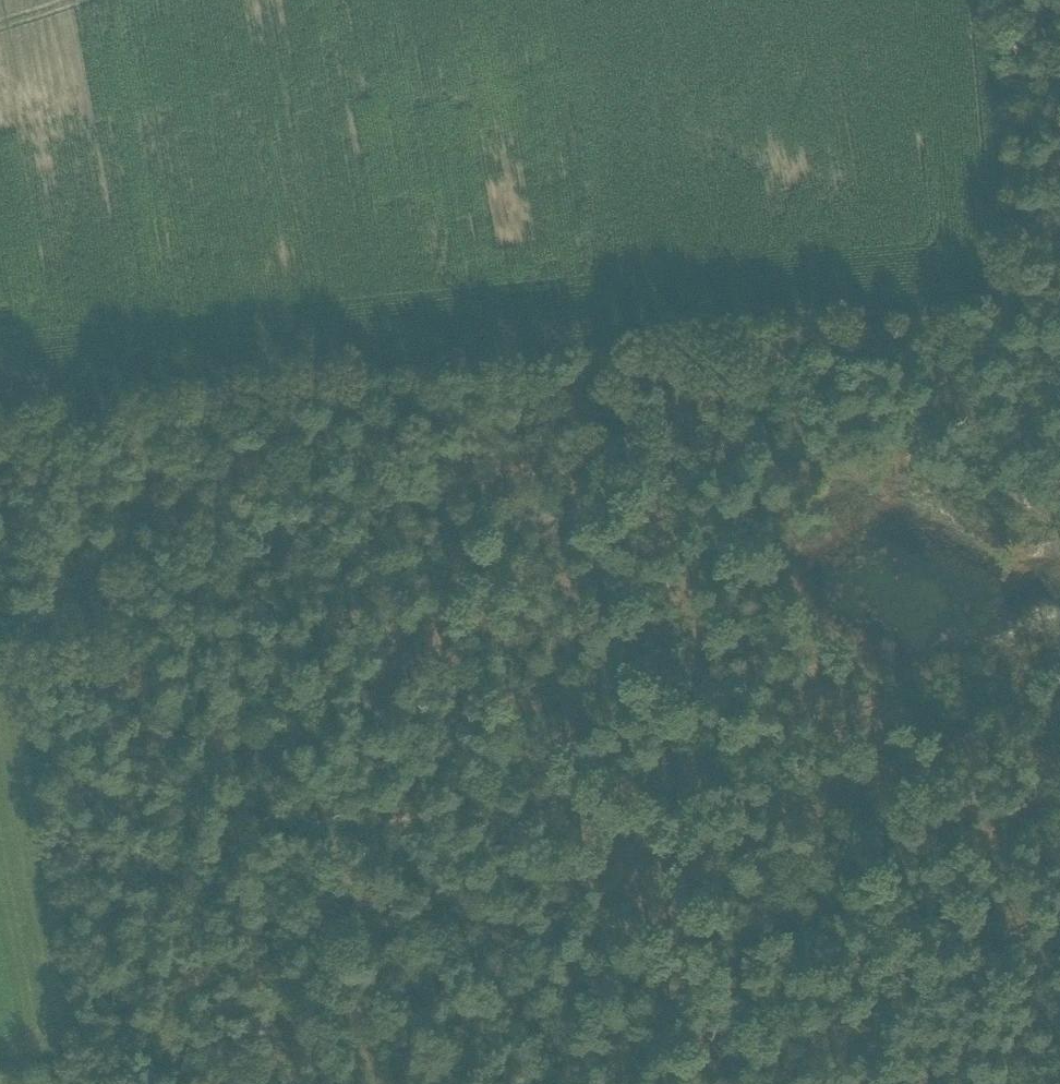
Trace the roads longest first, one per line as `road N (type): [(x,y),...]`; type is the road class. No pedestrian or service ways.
road 1 (track): [(571,581),(306,583),(220,603),(215,641),(370,1083)]
road 2 (track): [(571,581),(708,539),(966,368),(1019,318)]

